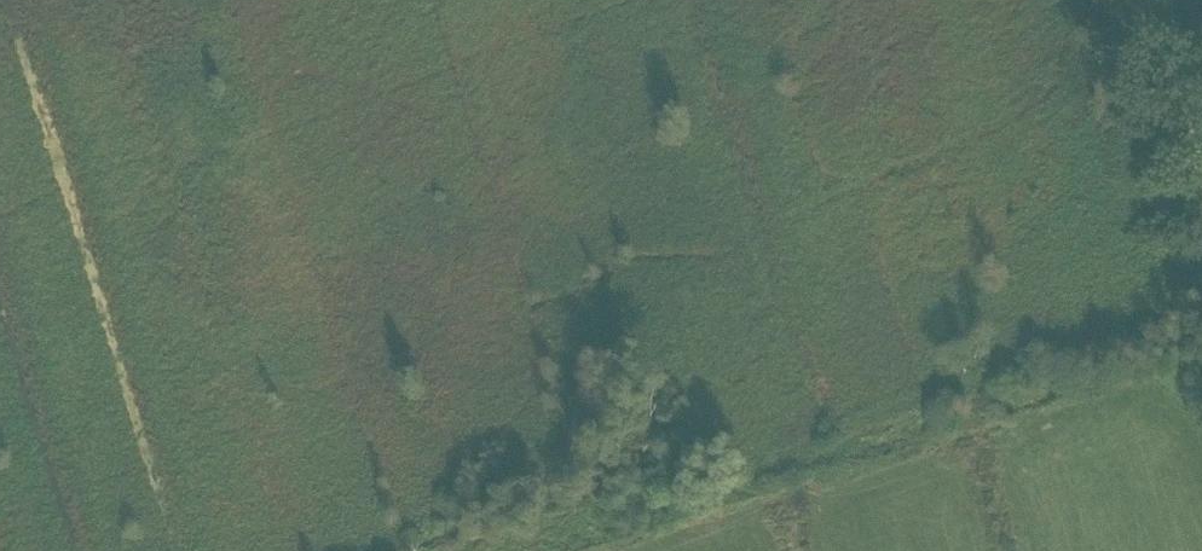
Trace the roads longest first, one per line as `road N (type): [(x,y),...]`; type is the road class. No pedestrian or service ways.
road 1 (track): [(1201,184),(1140,0)]

